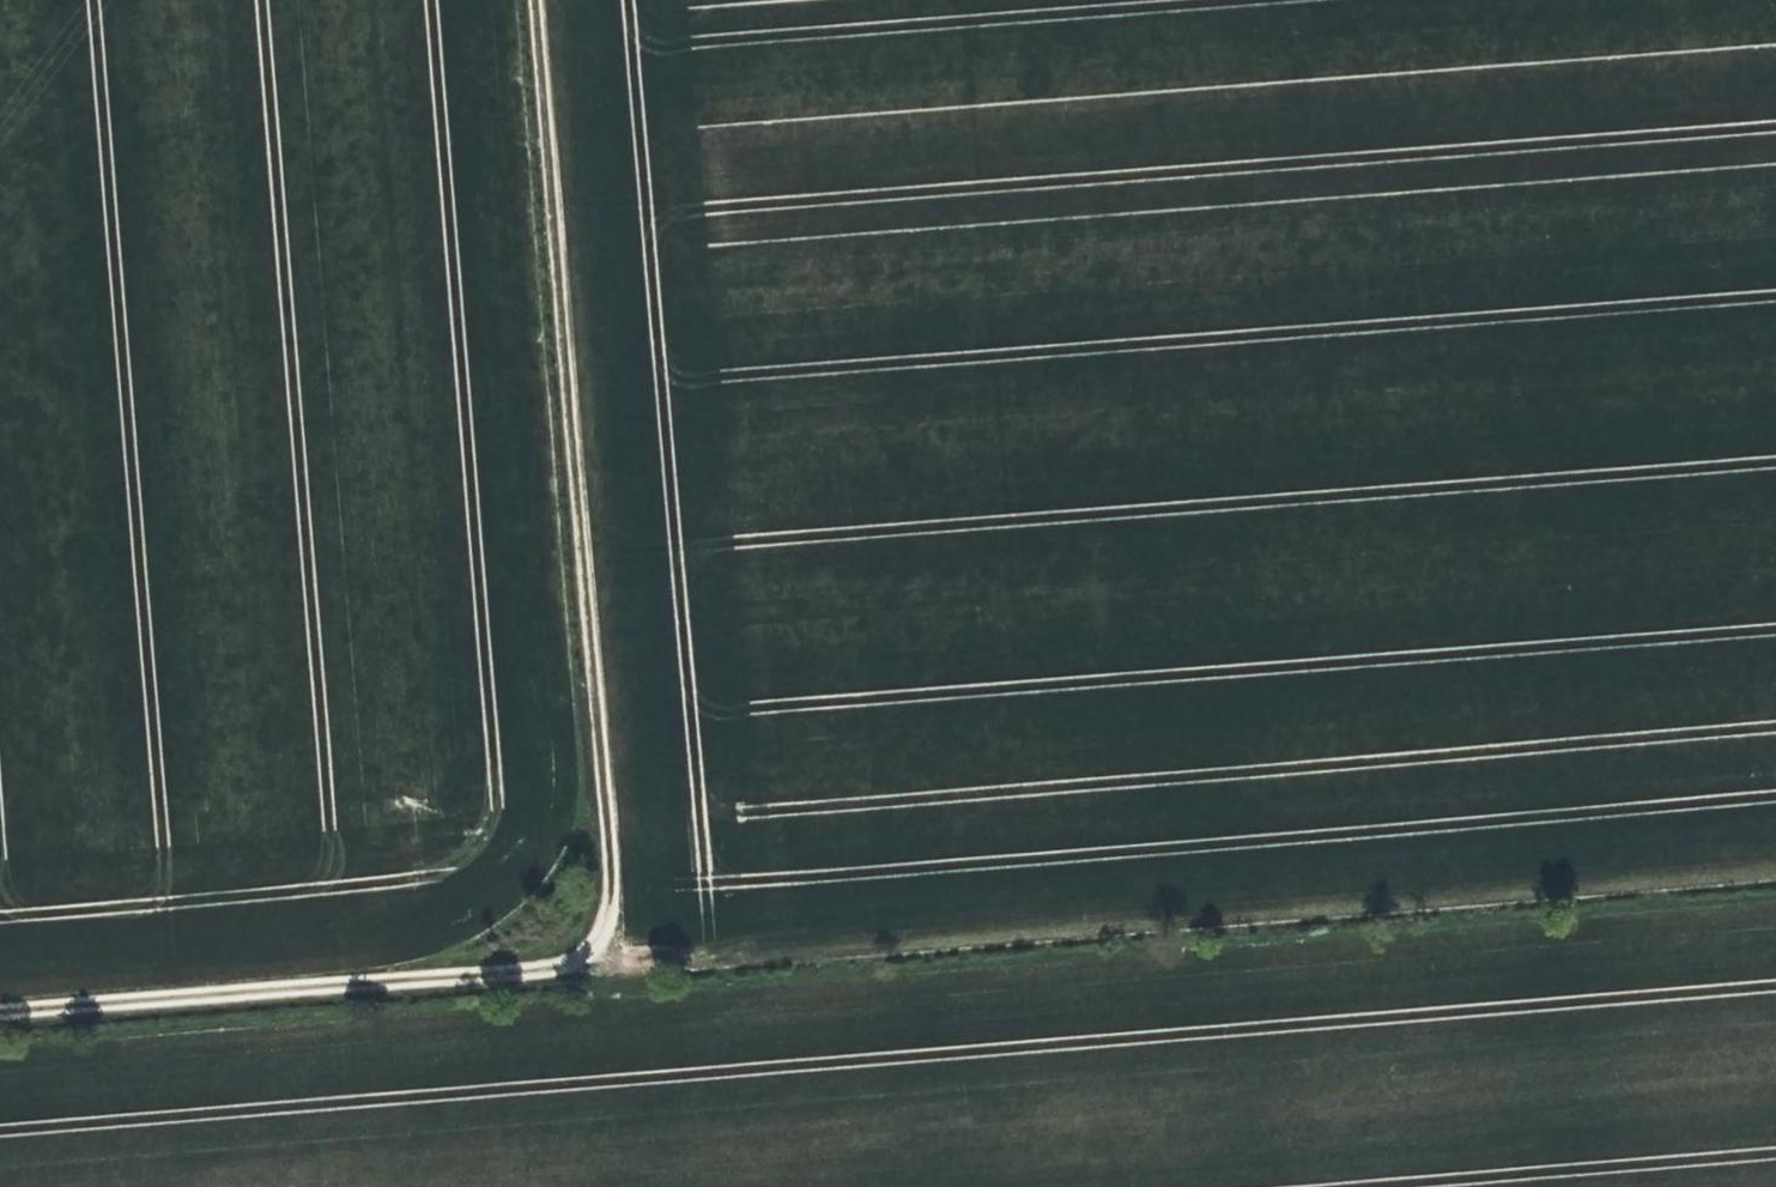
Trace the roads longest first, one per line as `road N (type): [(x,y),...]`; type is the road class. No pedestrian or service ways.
road 1 (track): [(601,960),(605,905),(532,0)]
road 2 (track): [(0,1009),(702,950)]

